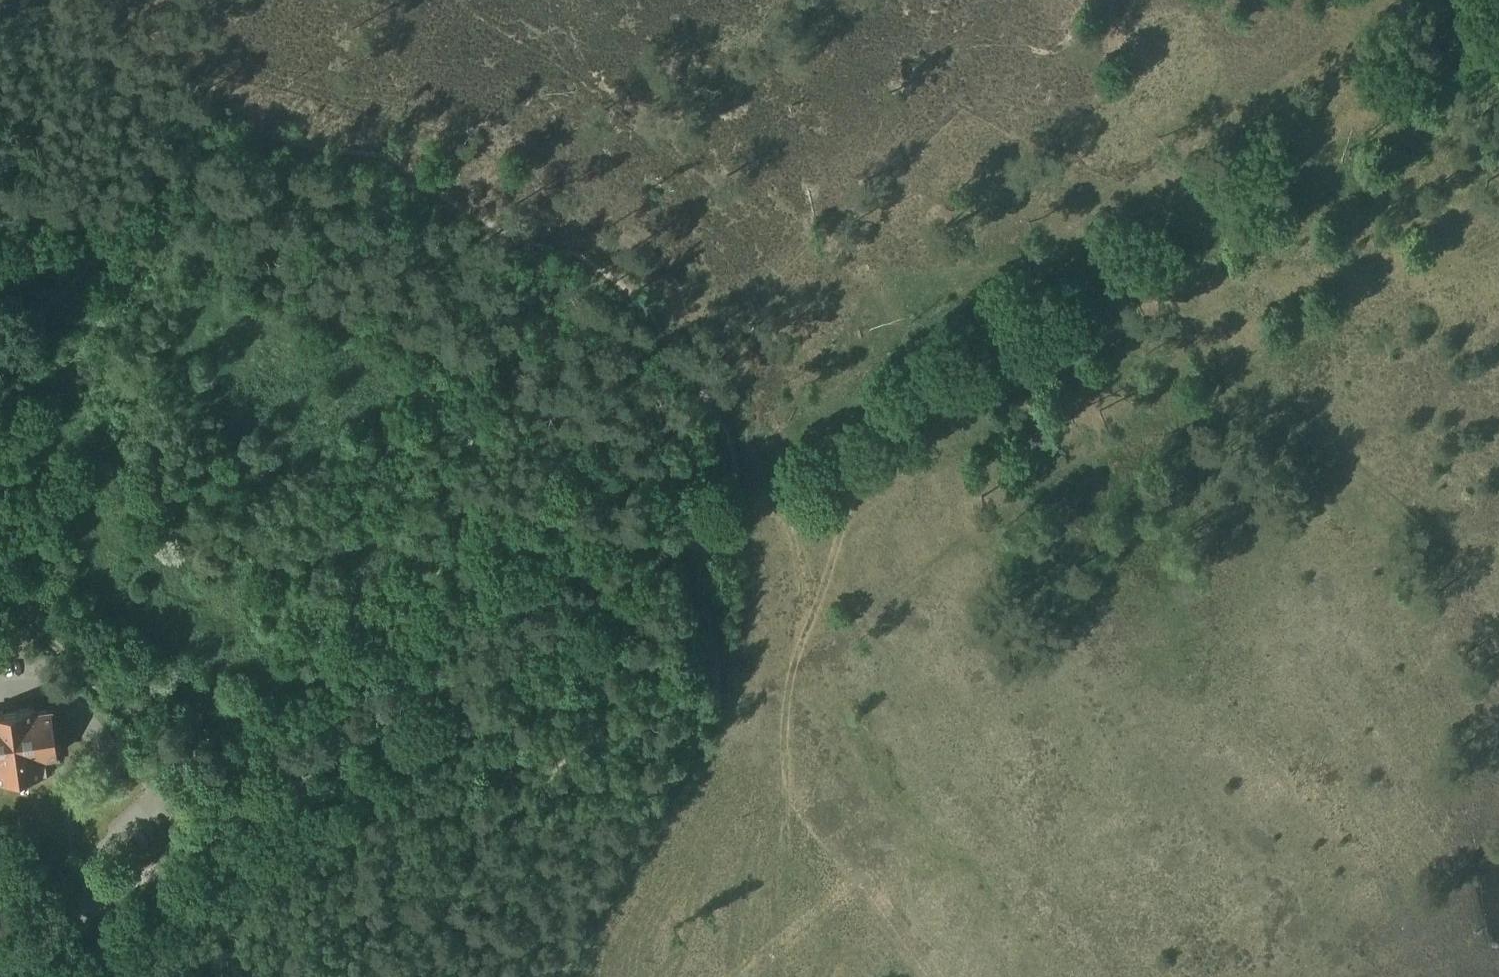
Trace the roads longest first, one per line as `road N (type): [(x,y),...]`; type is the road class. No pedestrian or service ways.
road 1 (track): [(237,816),(685,540)]
road 2 (unclassified): [(0,966),(237,816)]

